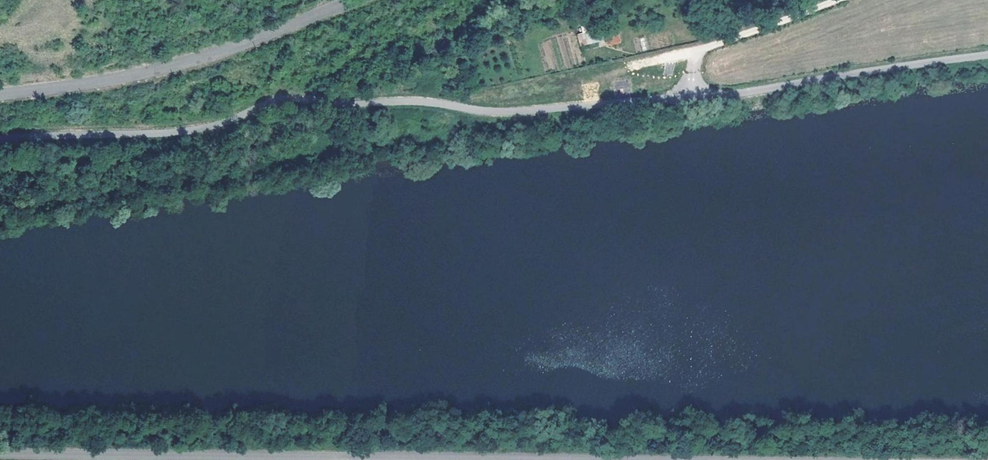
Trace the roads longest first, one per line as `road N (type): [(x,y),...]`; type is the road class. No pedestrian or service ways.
road 1 (unclassified): [(0,454),(579,459)]
road 2 (tertiary): [(360,0),(160,69),(0,94)]
road 3 (track): [(839,0),(695,51)]

